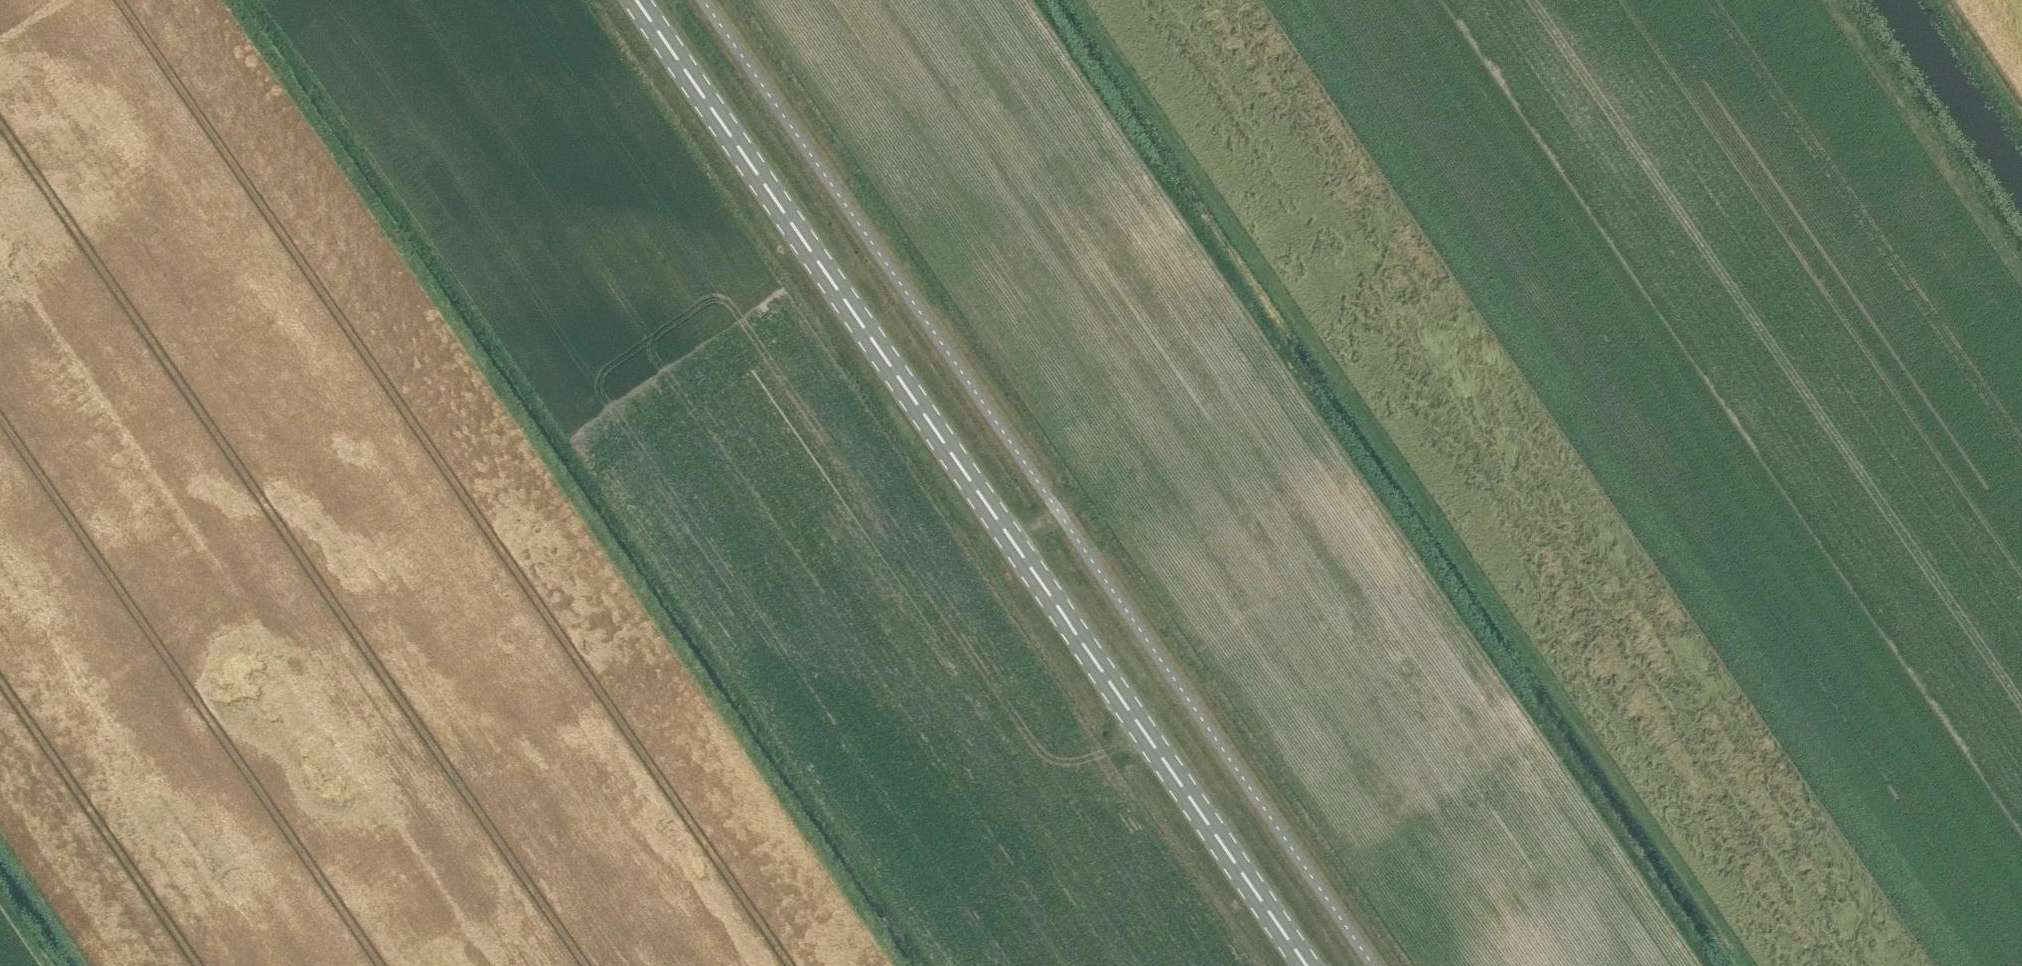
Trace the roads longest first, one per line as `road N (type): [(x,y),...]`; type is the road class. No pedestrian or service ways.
road 1 (primary): [(1309,965),(641,0)]
road 2 (track): [(1843,0),(2021,255)]

